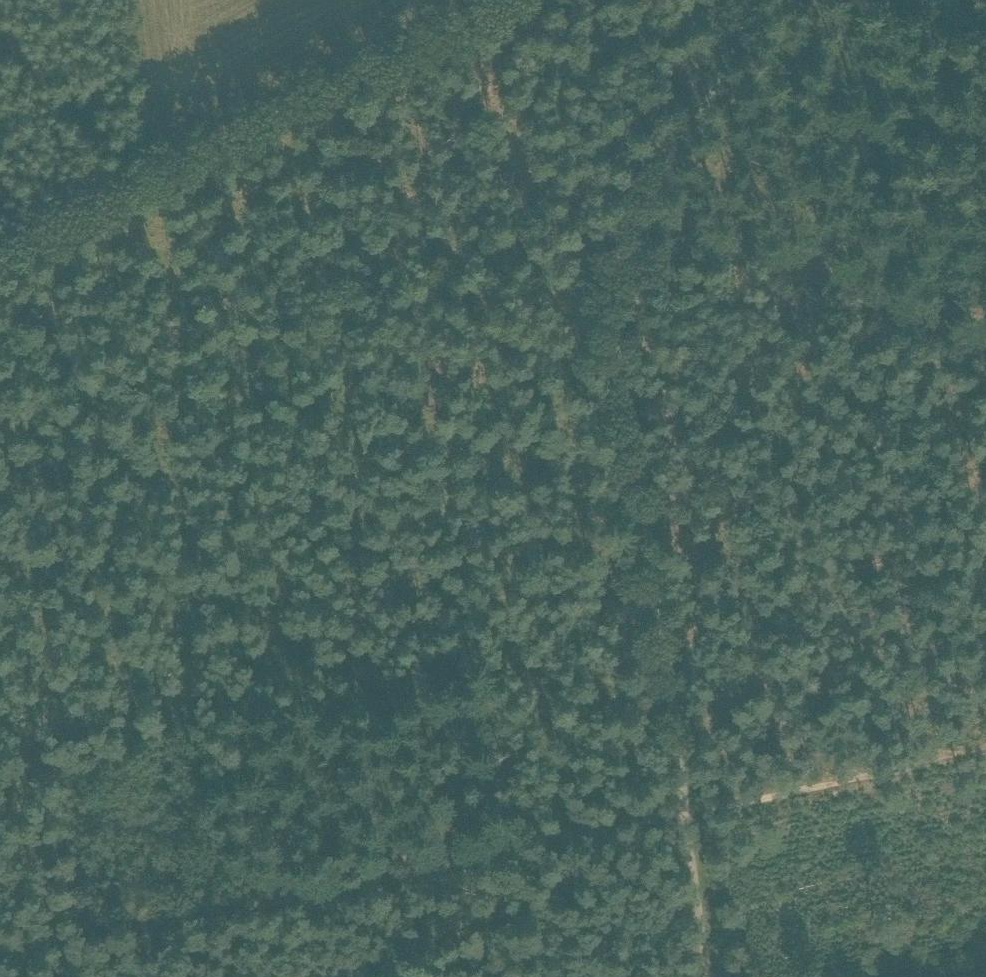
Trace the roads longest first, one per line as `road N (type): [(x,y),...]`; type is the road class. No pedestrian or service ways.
road 1 (track): [(687,814),(0,955)]
road 2 (track): [(687,814),(616,327),(621,280),(648,221)]
road 3 (track): [(493,0),(0,245)]
road 4 (track): [(648,221),(985,342)]
road 5 (track): [(985,753),(687,814)]
road 6 (track): [(648,221),(752,0)]
road 7 (track): [(708,976),(687,814)]
road 8 (track): [(985,53),(866,16)]

